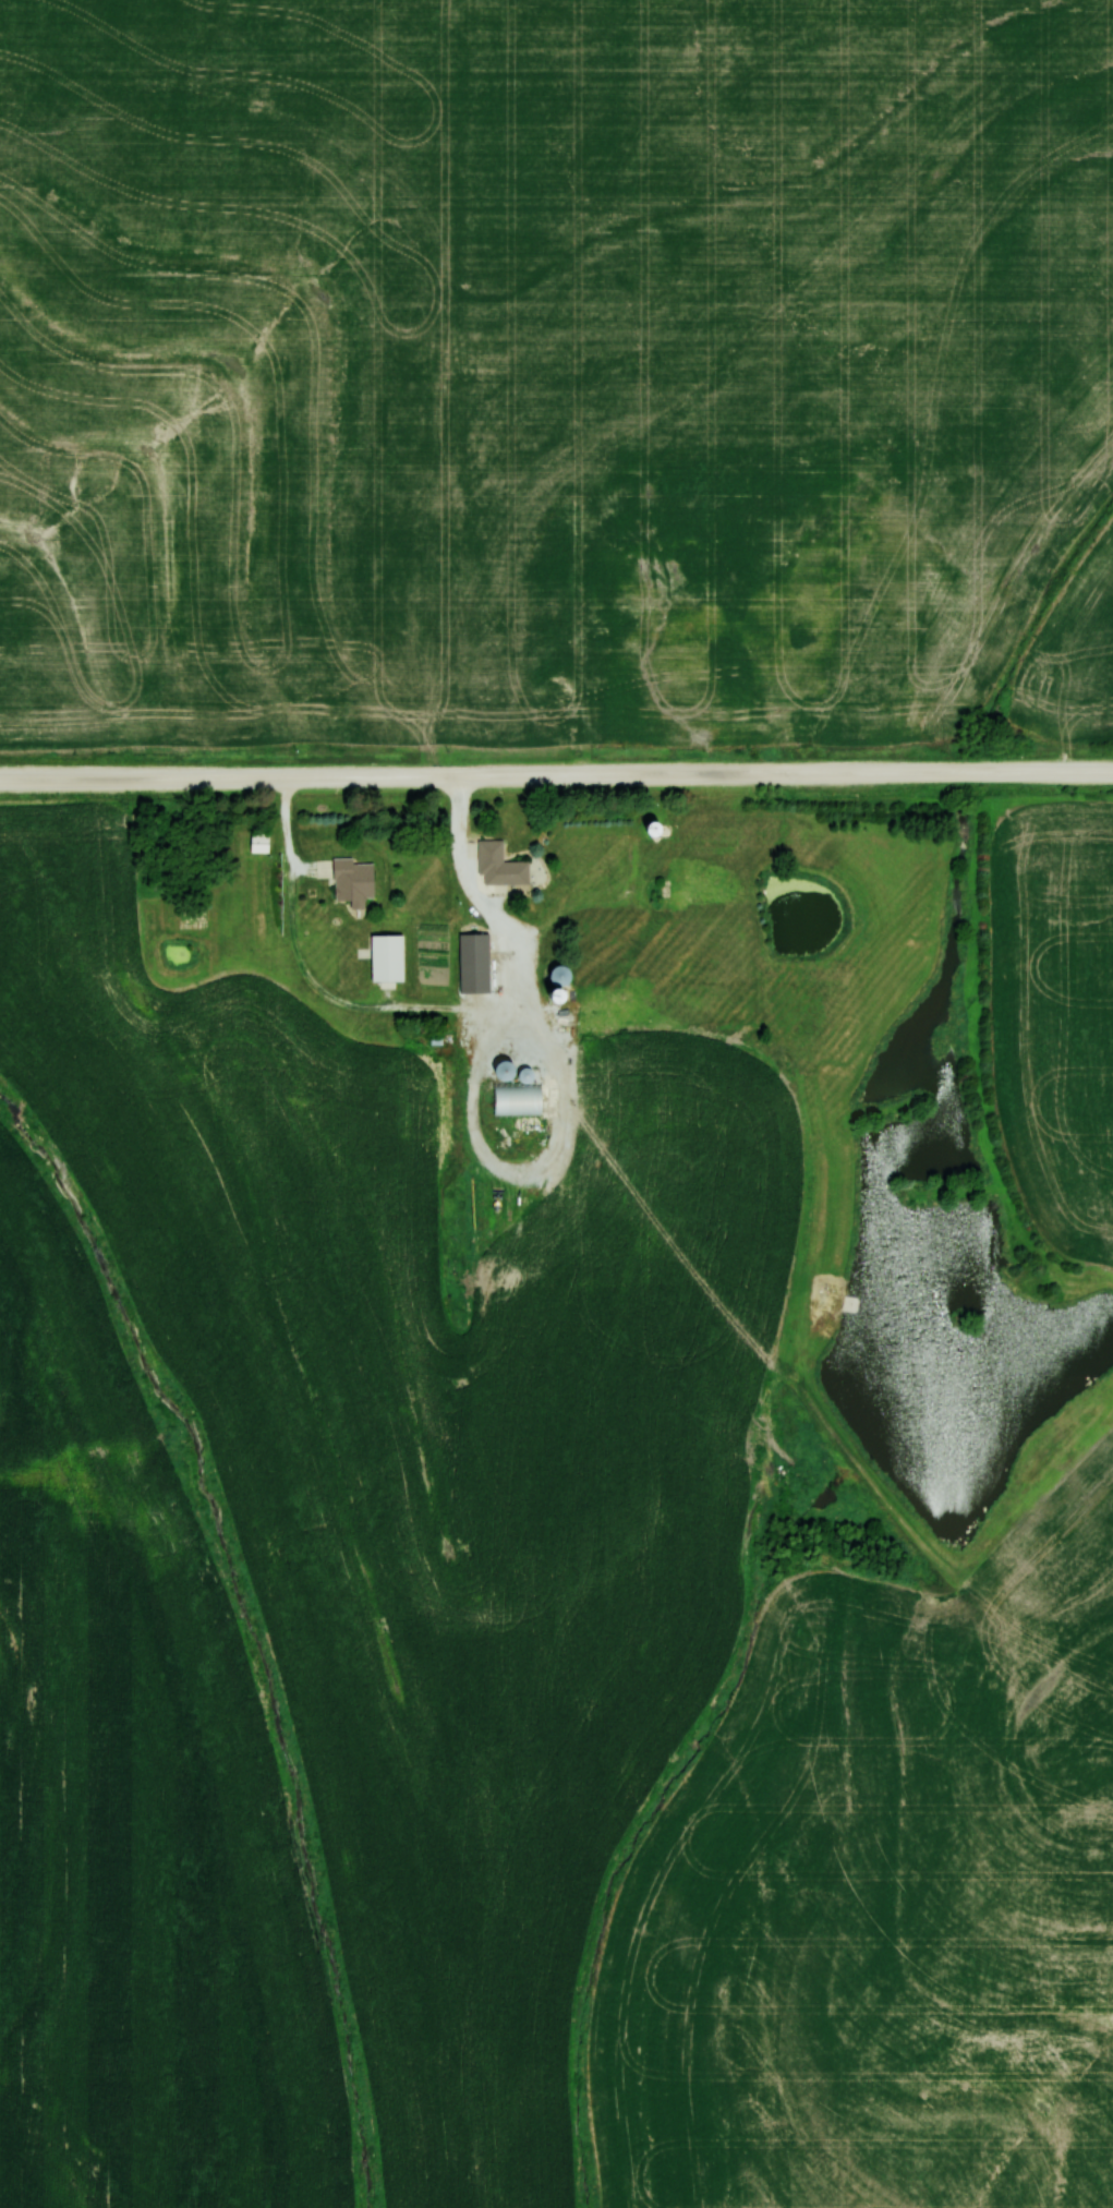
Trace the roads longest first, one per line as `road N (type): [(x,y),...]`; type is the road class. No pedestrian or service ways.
road 1 (residential): [(0,777),(1112,771)]

